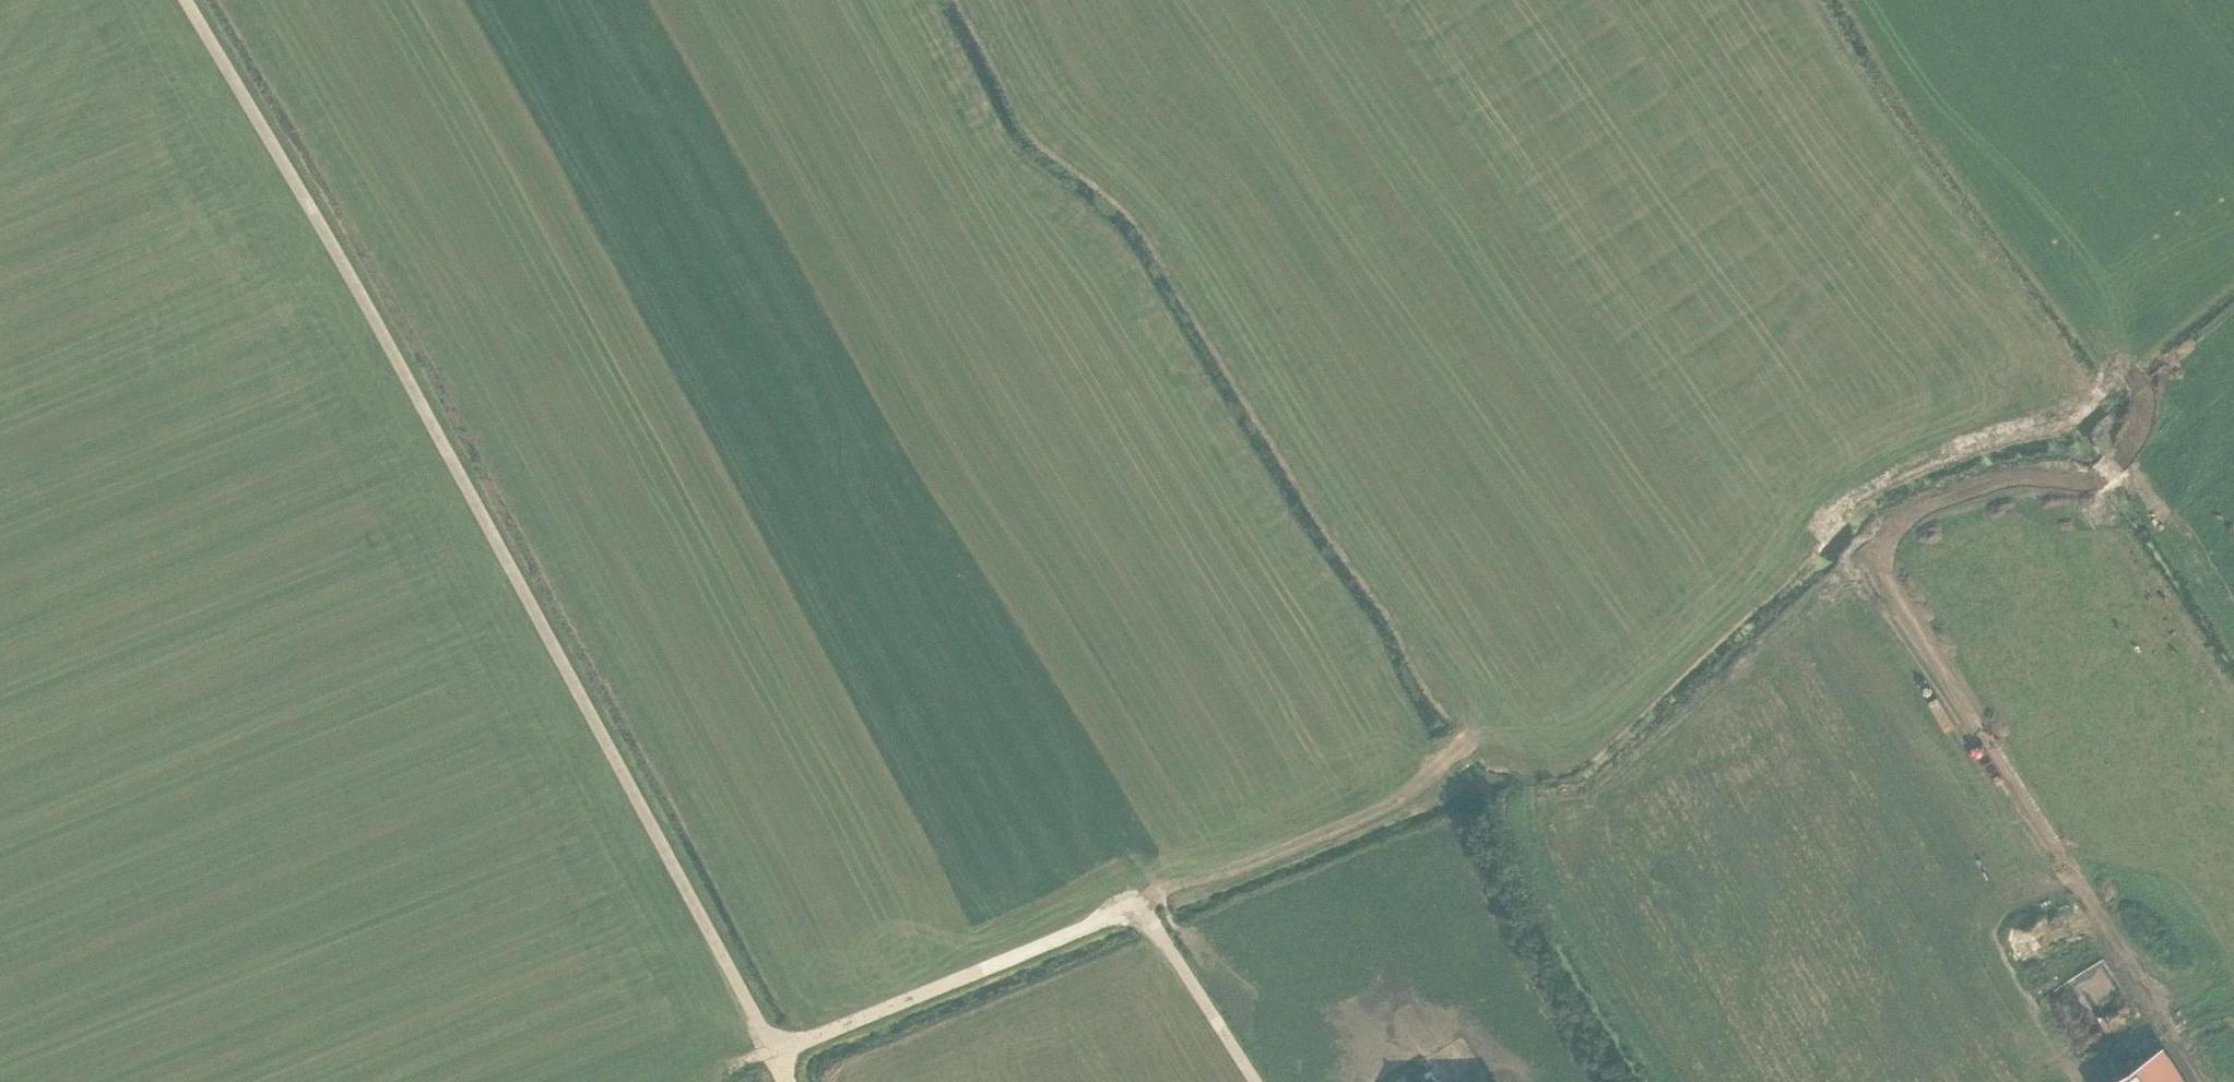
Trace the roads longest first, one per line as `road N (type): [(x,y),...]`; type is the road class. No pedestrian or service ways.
road 1 (track): [(1253,1081),(1142,905),(776,1048),(175,0)]

